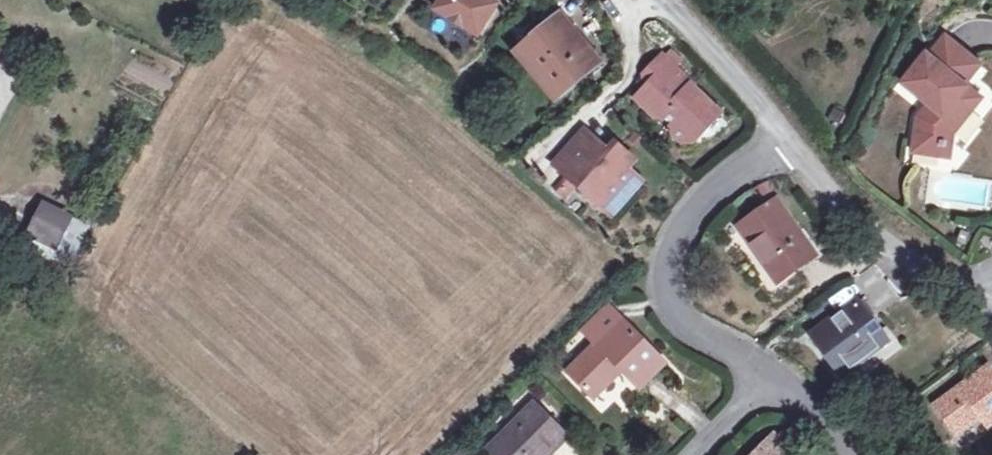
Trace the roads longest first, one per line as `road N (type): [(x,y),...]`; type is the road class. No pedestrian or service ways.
road 1 (residential): [(787,140),(711,197),(667,265),(666,293),(680,318),(771,380)]
road 2 (residential): [(983,306),(829,194),(787,140)]
road 3 (residential): [(787,140),(664,0)]

